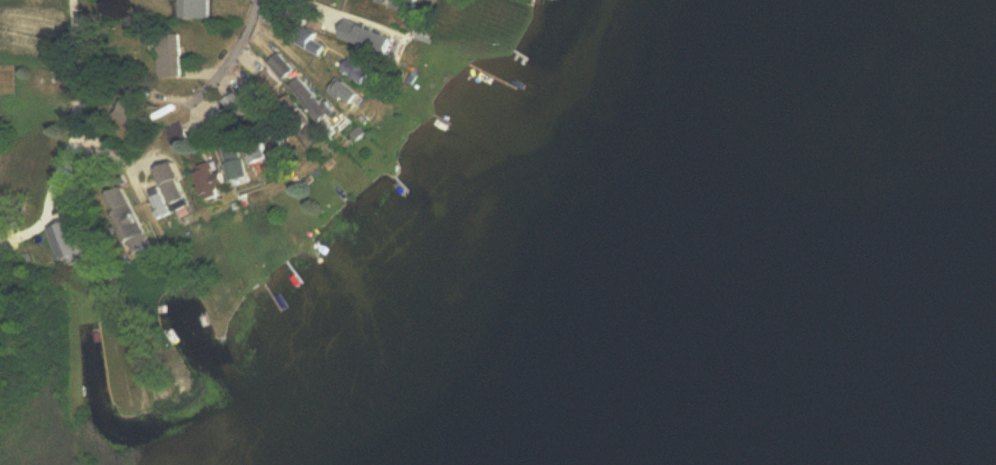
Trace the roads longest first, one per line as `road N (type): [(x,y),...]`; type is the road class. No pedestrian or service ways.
road 1 (residential): [(69,0),(68,142),(53,180),(54,204)]
road 2 (residential): [(259,0),(228,60),(189,99)]

